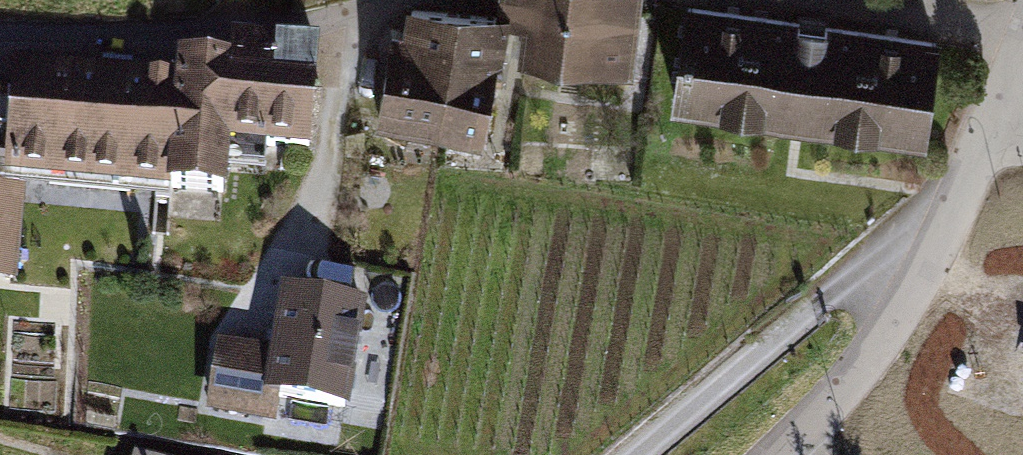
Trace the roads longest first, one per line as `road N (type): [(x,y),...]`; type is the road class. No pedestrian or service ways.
road 1 (residential): [(0,31),(168,37),(354,18),(419,0)]
road 2 (residential): [(774,454),(892,327),(991,134)]
road 3 (residential): [(831,0),(1022,34)]

